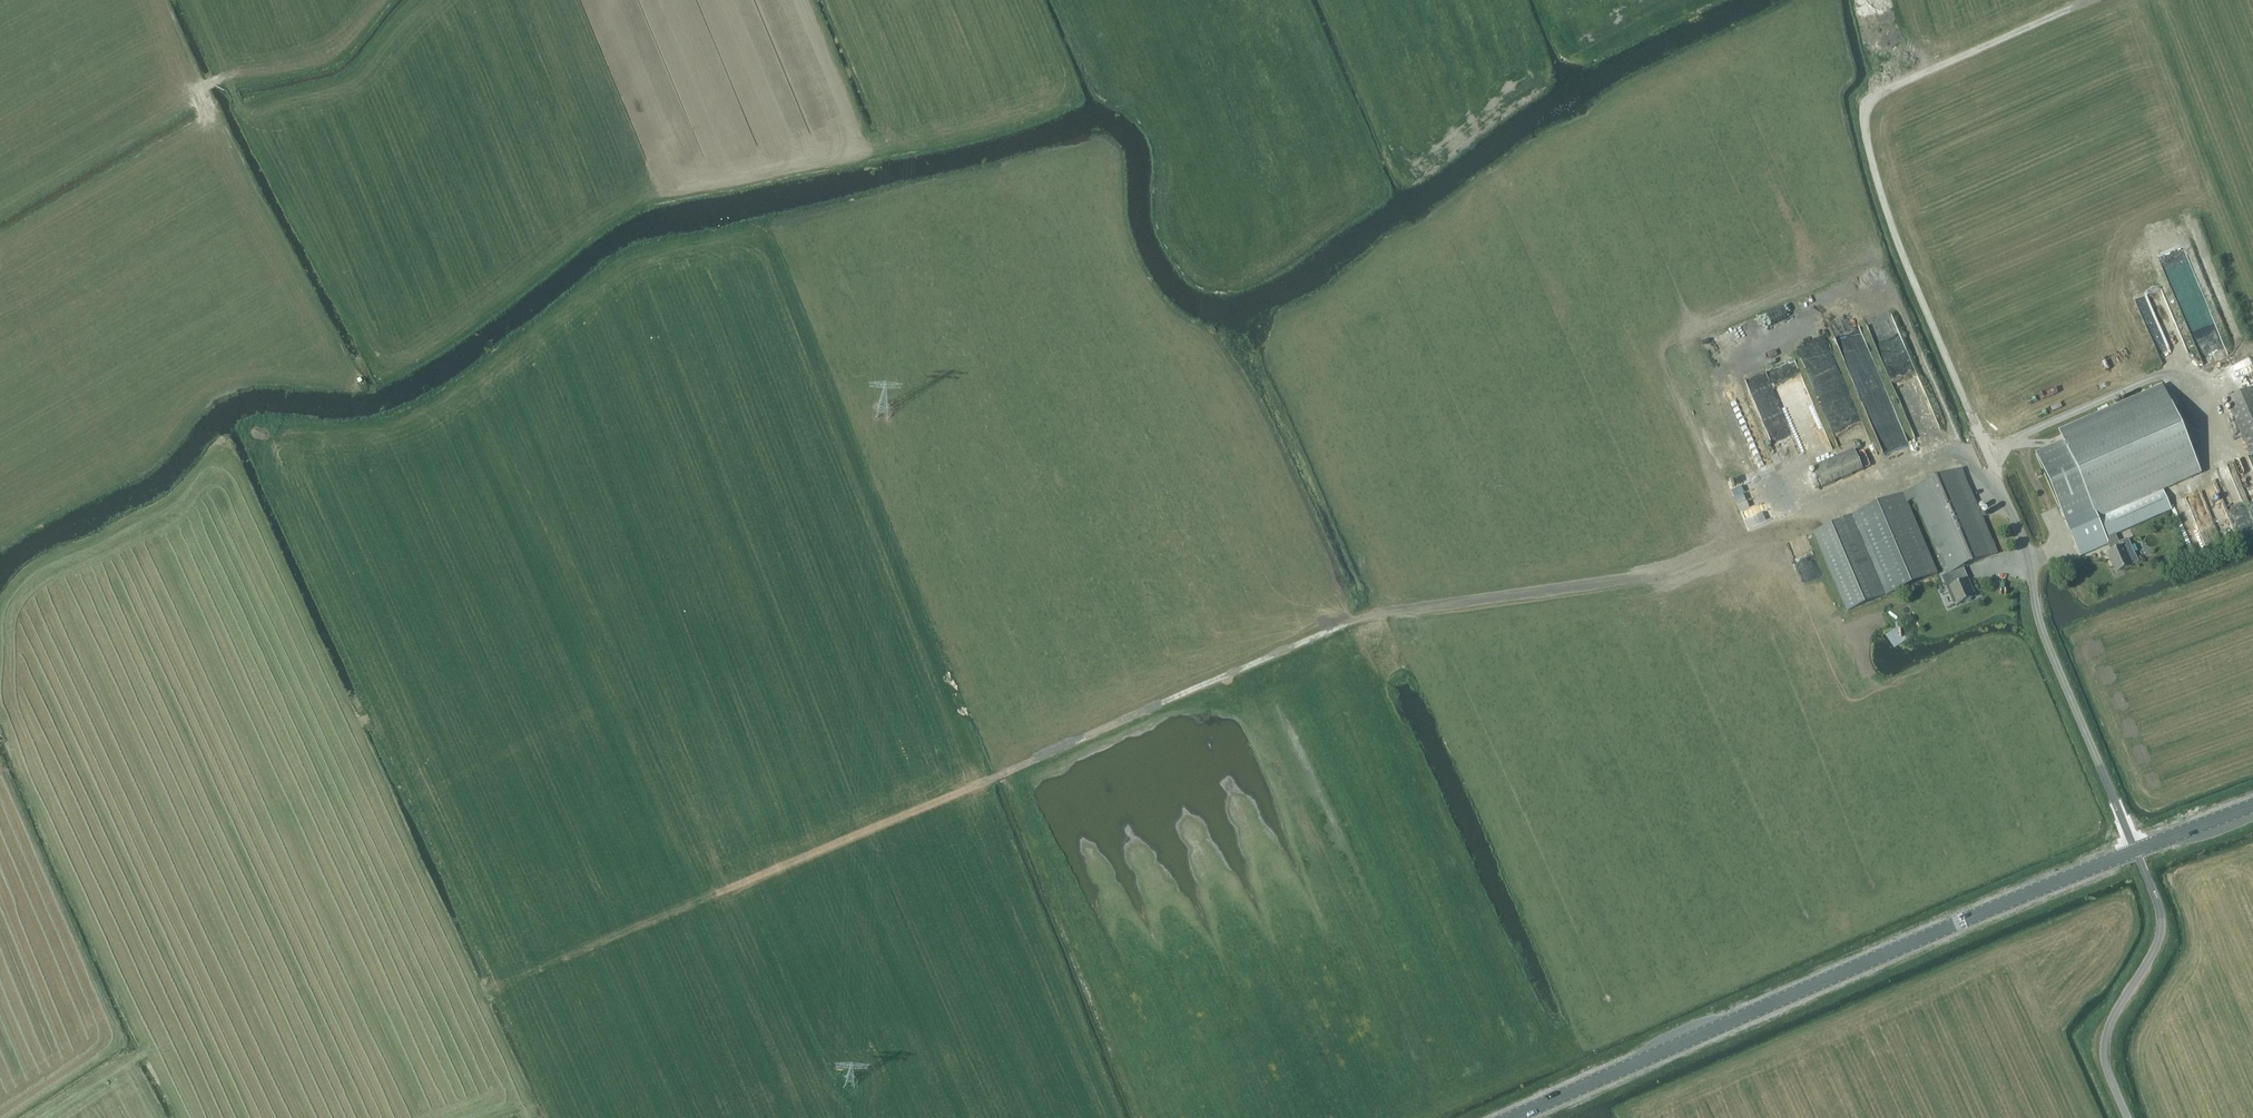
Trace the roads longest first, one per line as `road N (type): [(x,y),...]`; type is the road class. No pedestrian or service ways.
road 1 (primary): [(1509,1117),(1965,920),(2252,807)]

